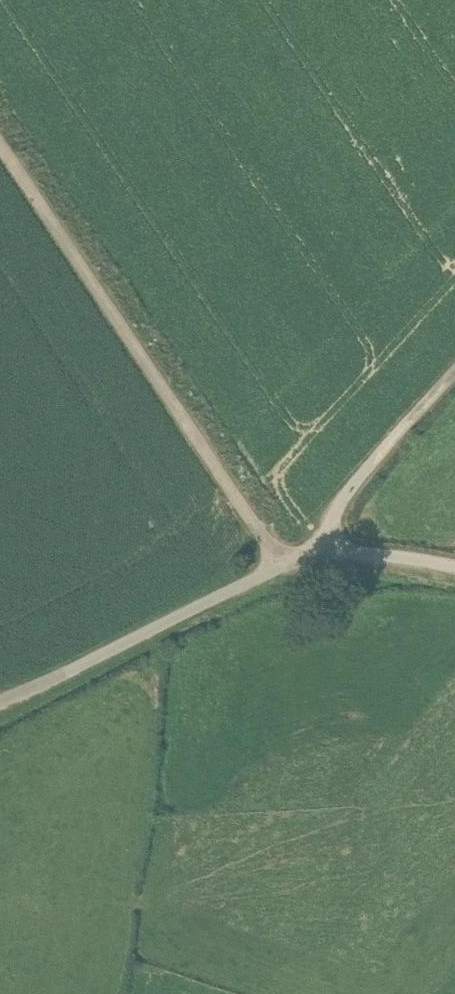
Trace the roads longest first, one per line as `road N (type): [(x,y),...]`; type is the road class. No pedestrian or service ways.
road 1 (track): [(0,143),(286,567)]
road 2 (track): [(0,704),(286,567),(314,545)]
road 3 (track): [(314,545),(454,389)]
road 4 (track): [(454,566),(314,545)]

